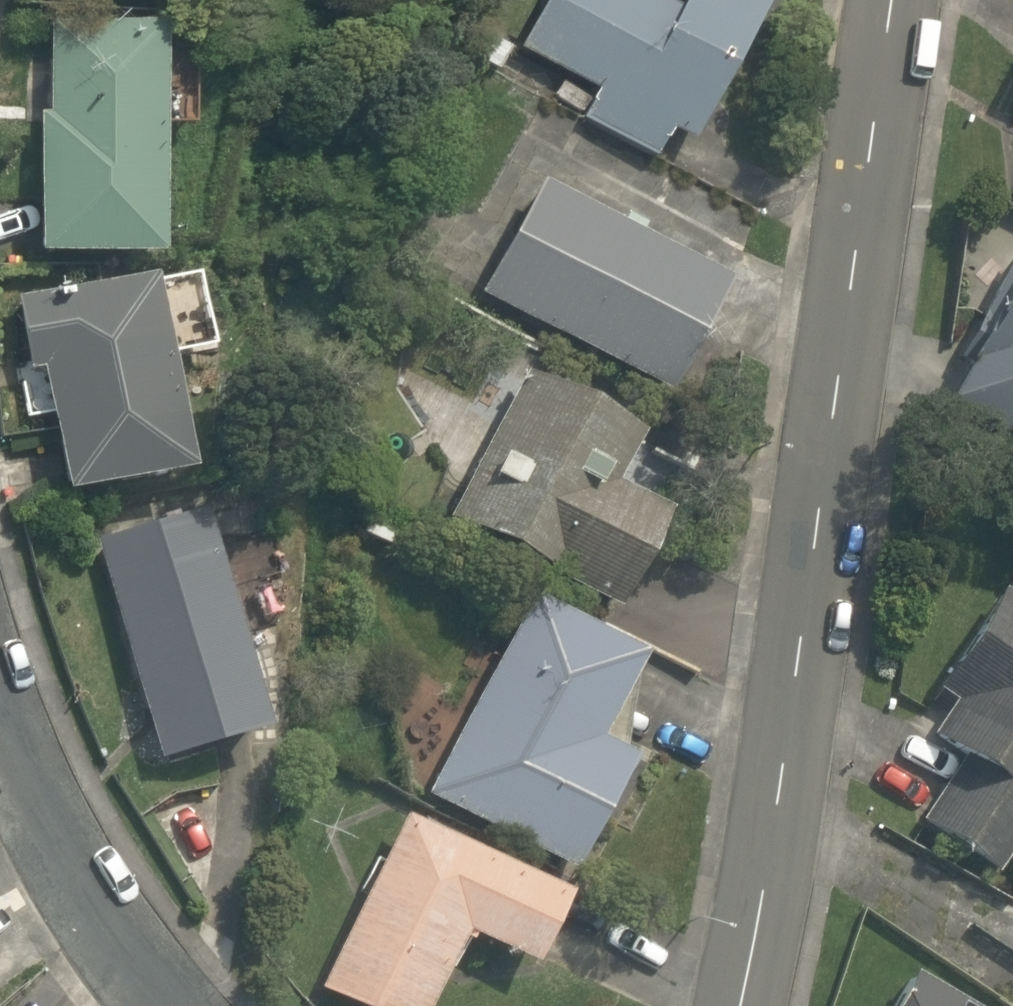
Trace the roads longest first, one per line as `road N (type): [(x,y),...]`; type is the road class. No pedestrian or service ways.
road 1 (tertiary): [(739,1005),(770,868),(892,0)]
road 2 (residential): [(0,705),(30,789),(128,963),(166,1005)]

